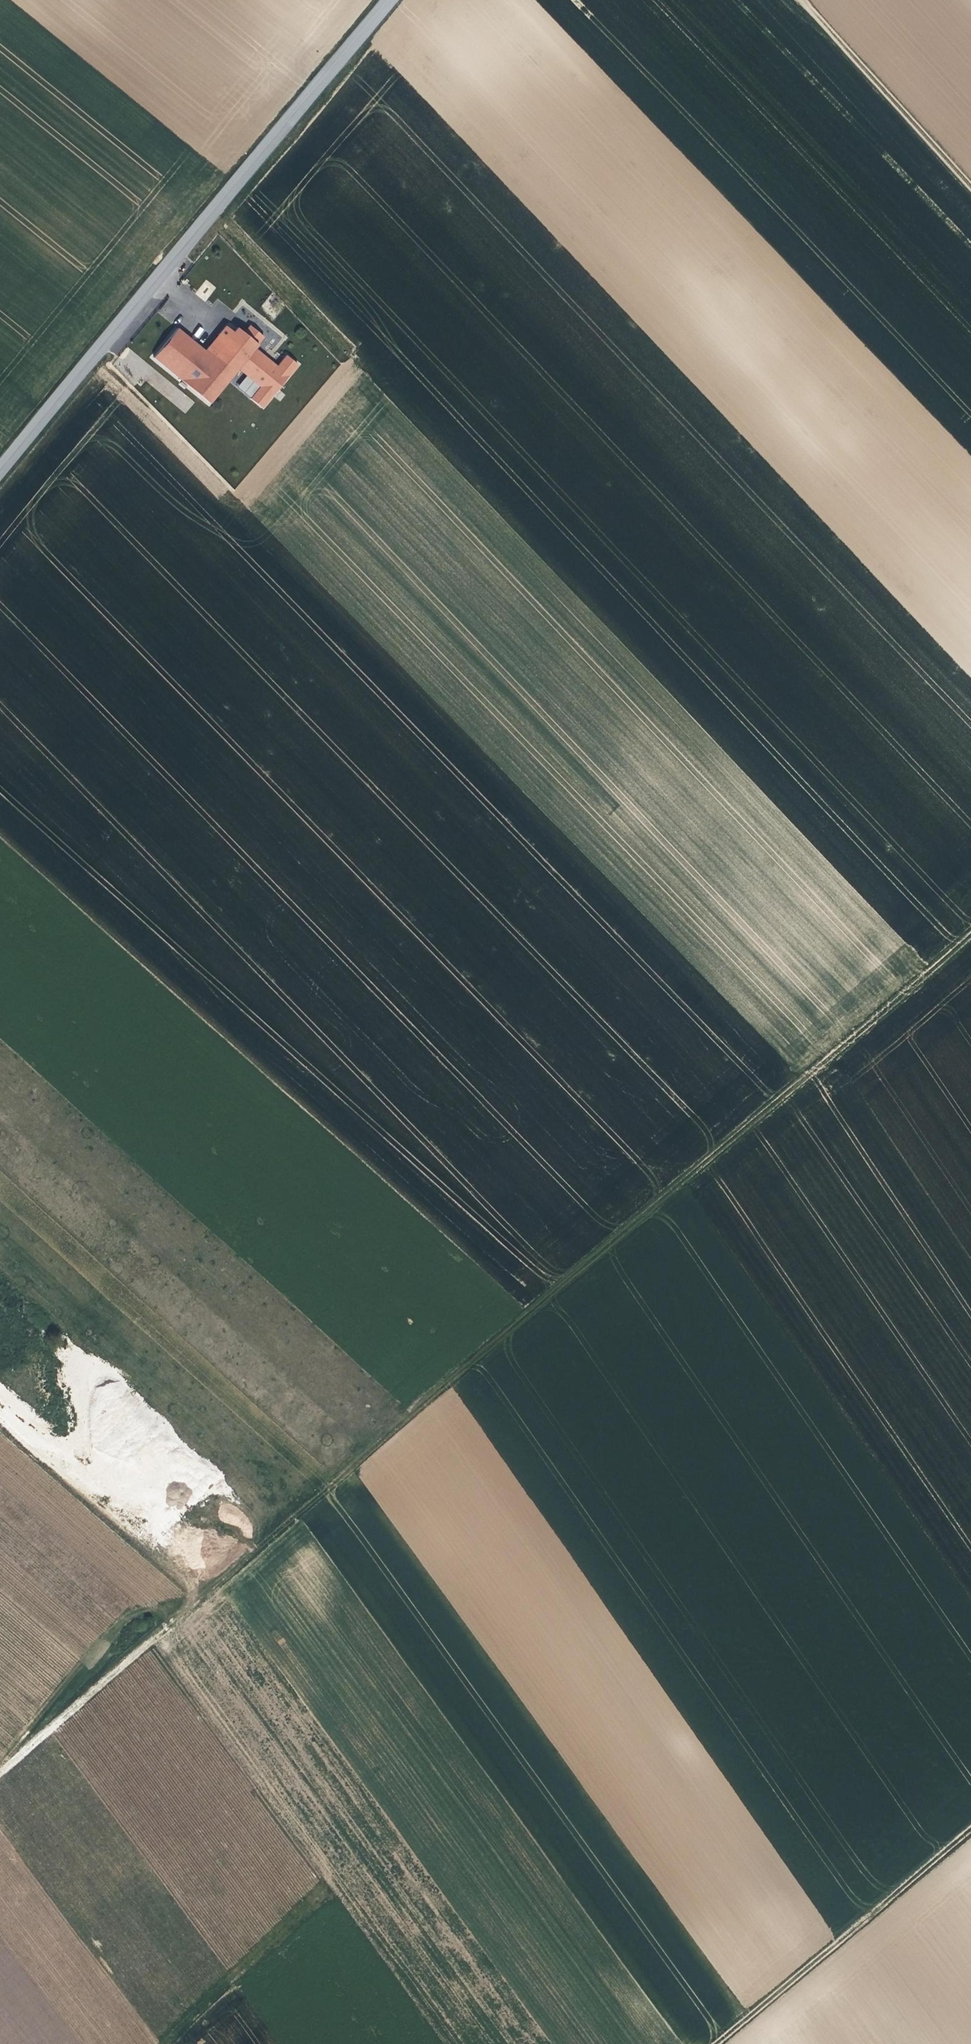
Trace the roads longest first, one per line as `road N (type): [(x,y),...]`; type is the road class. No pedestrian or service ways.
road 1 (track): [(970,935),(0,1774)]
road 2 (tertiary): [(0,464),(391,0)]
road 3 (track): [(970,1832),(713,2043)]
road 4 (track): [(804,0),(970,187)]

